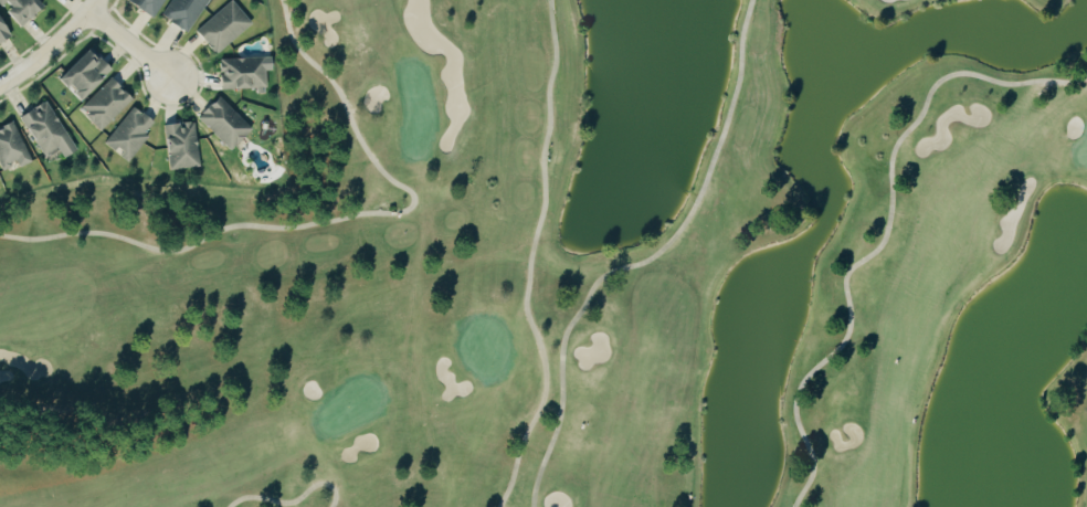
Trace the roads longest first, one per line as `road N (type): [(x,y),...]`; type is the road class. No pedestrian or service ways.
road 1 (residential): [(103,0),(57,56),(0,92)]

